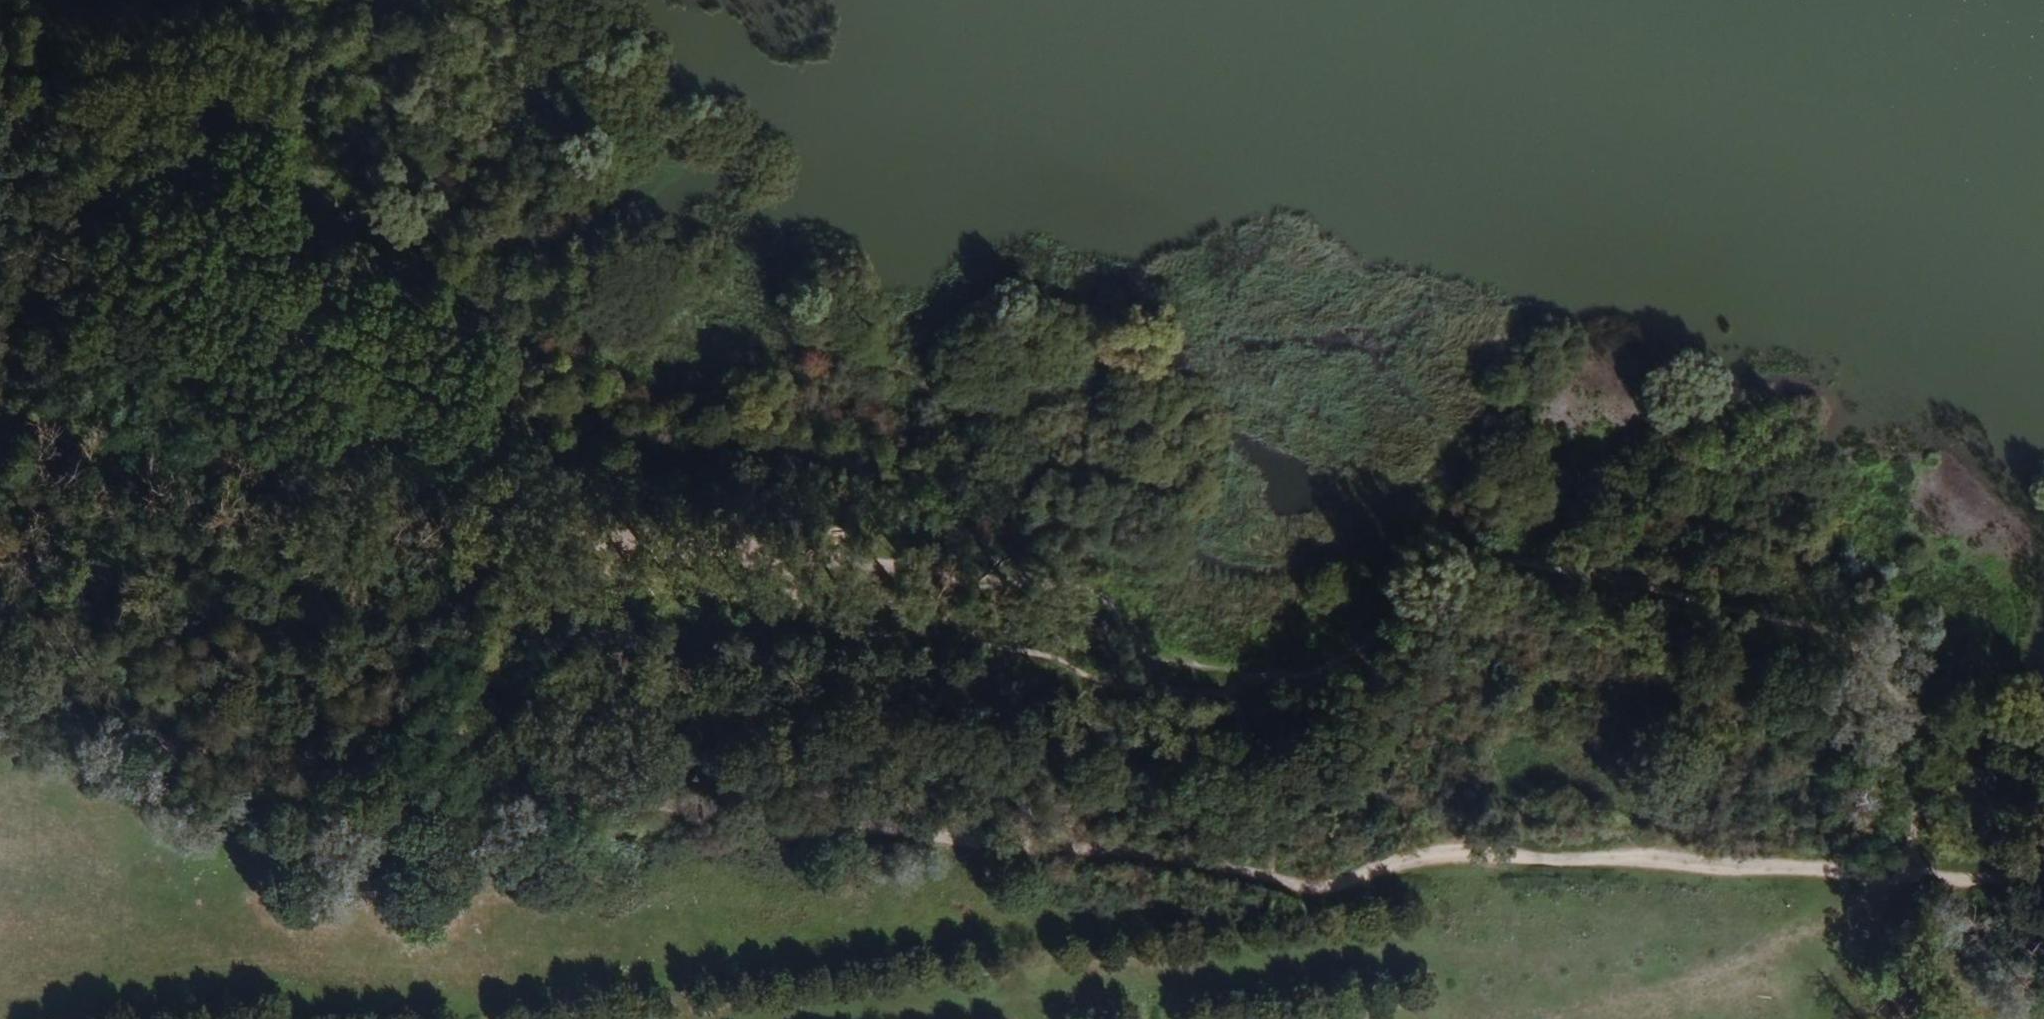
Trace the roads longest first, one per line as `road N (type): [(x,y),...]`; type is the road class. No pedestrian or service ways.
road 1 (track): [(1910,871),(1462,849),(1398,853),(1303,888),(1170,859),(382,785),(0,692)]
road 2 (track): [(2043,881),(1910,871)]

